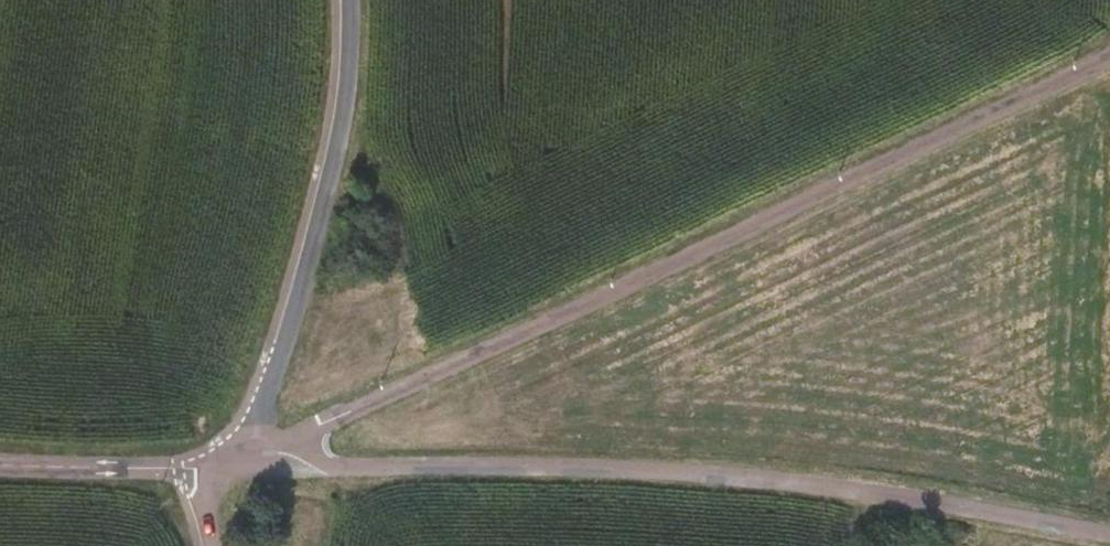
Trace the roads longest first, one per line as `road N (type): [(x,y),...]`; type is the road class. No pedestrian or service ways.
road 1 (unclassified): [(294,436),(1109,52)]
road 2 (unclassified): [(1109,541),(804,481),(324,466),(294,436)]
road 3 (unclassified): [(227,463),(259,425),(339,138),(350,0)]
road 4 (unclassified): [(227,463),(0,465)]

